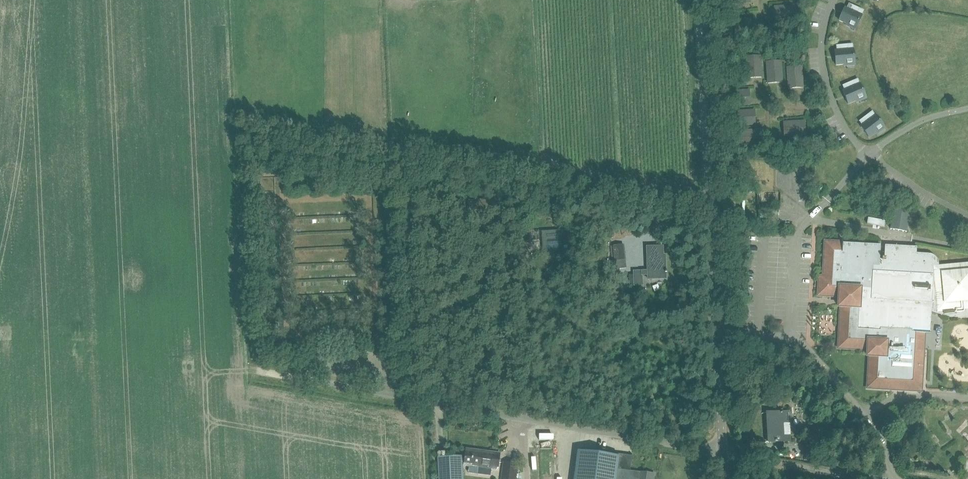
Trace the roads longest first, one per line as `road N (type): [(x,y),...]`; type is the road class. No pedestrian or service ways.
road 1 (unclassified): [(728,453),(247,371)]
road 2 (unclassified): [(728,453),(700,0)]

